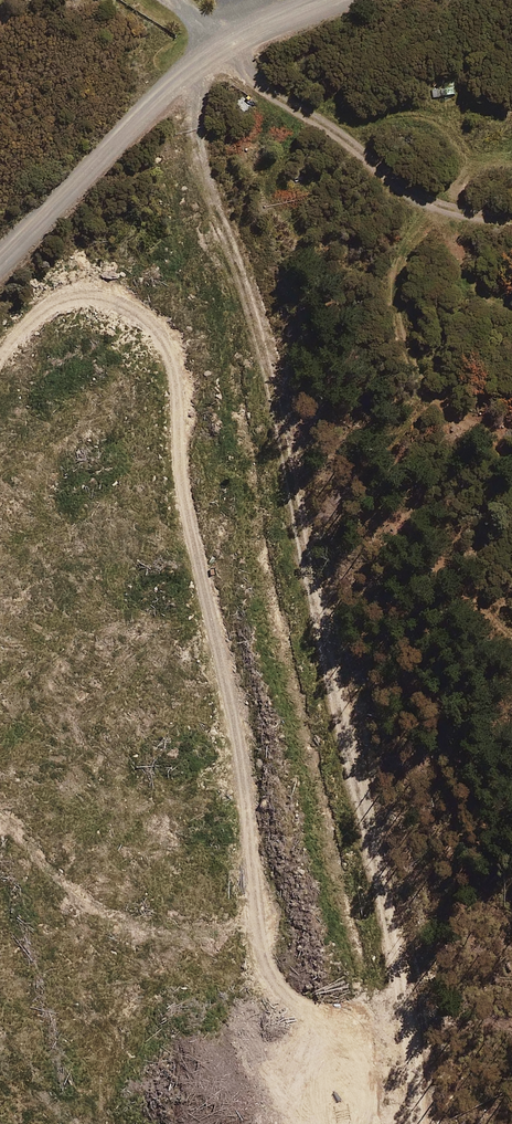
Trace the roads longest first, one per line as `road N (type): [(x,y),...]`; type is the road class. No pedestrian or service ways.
road 1 (track): [(341,1091),(412,1078),(400,988),(266,334),(182,84)]
road 2 (track): [(259,927),(240,745),(187,512),(178,387),(162,338),(108,302),(66,302),(37,313),(0,358)]
road 3 (tertiary): [(0,268),(120,133),(244,34),(325,0)]
road 4 (track): [(331,1123),(341,1091),(330,1025),(289,1005),(263,971),(259,927)]
road 5 (track): [(0,815),(86,899),(180,923)]

